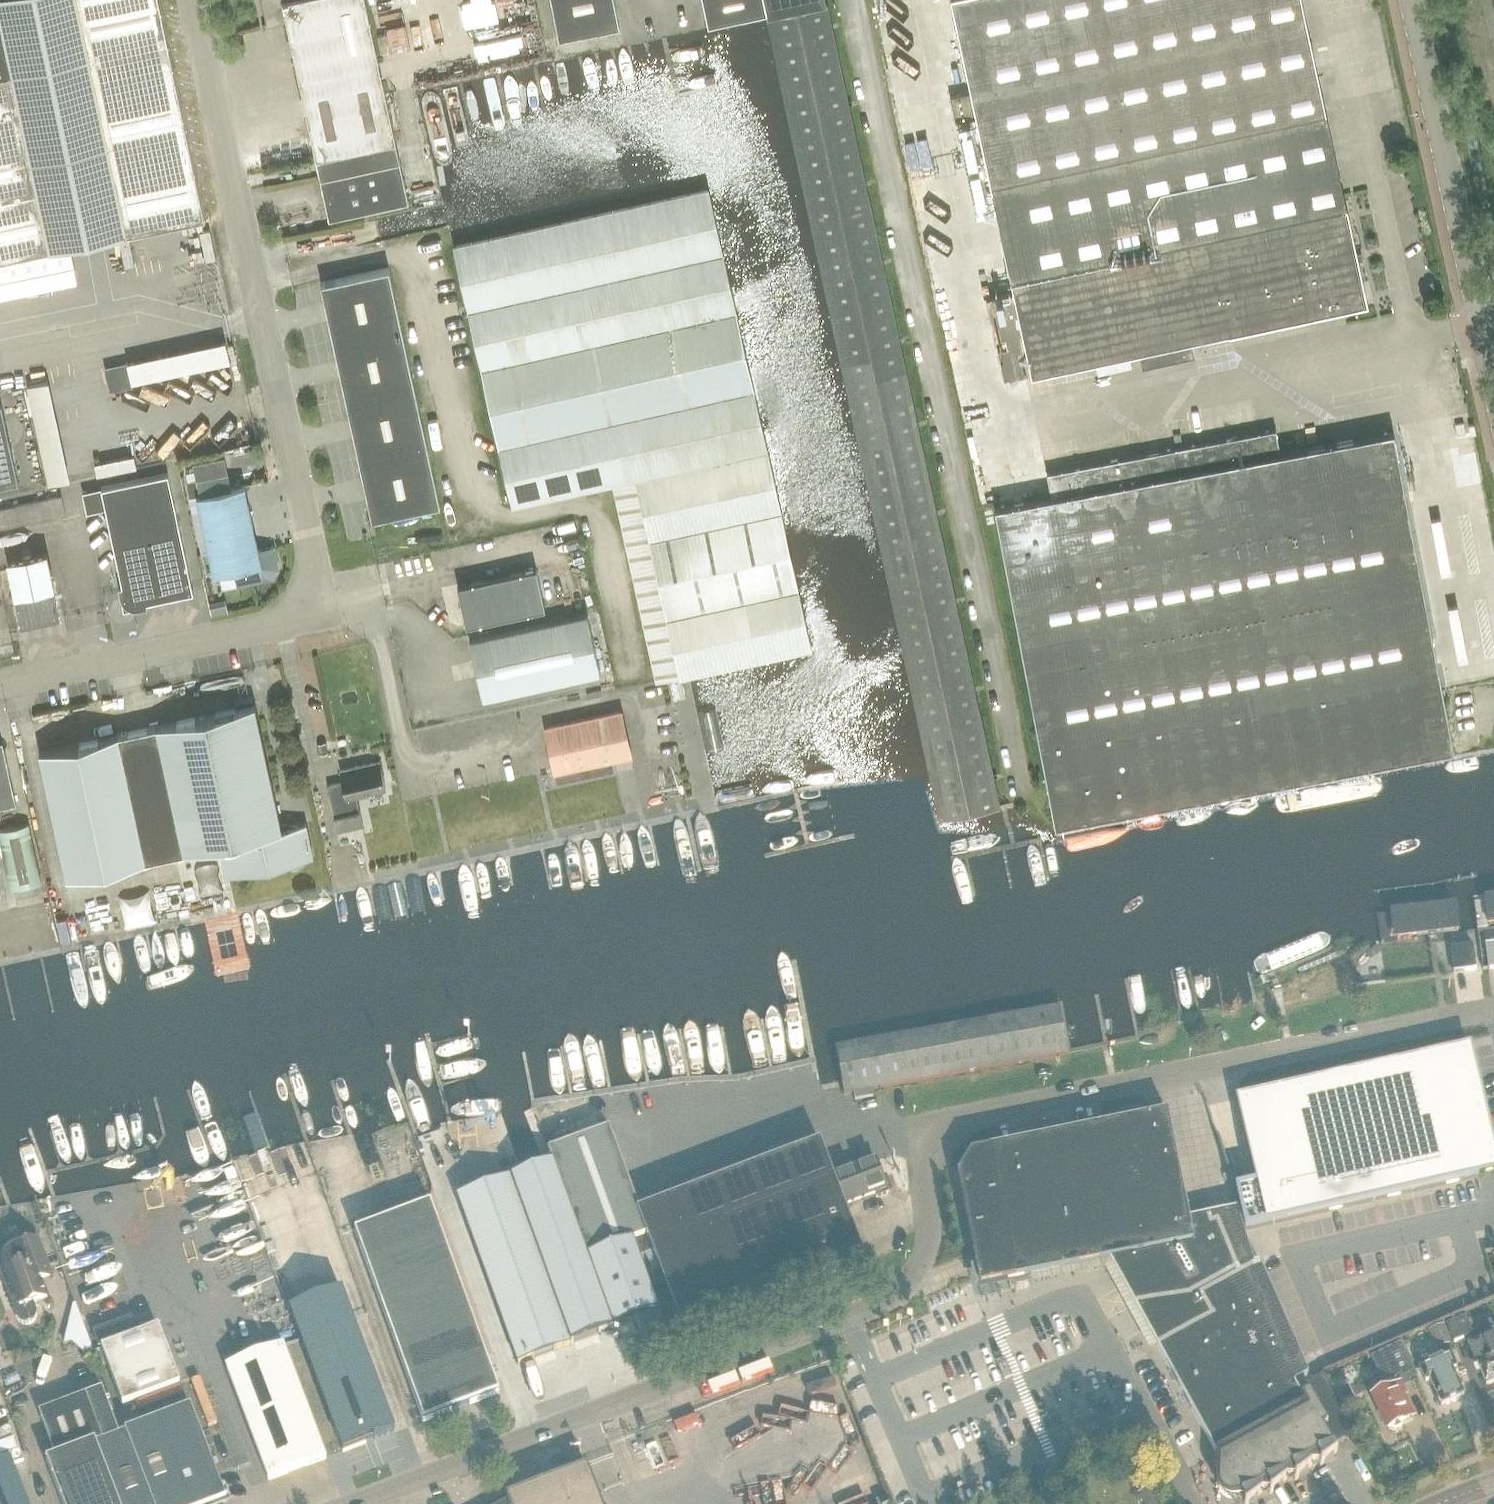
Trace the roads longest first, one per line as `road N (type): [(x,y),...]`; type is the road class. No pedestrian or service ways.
road 1 (unclassified): [(351,1503),(886,1301),(923,1253),(926,1157),(951,1125),(1493,1007)]
road 2 (unclassified): [(0,696),(276,639),(316,612),(319,568),(203,0)]
road 3 (unclassified): [(1493,383),(1411,0)]

